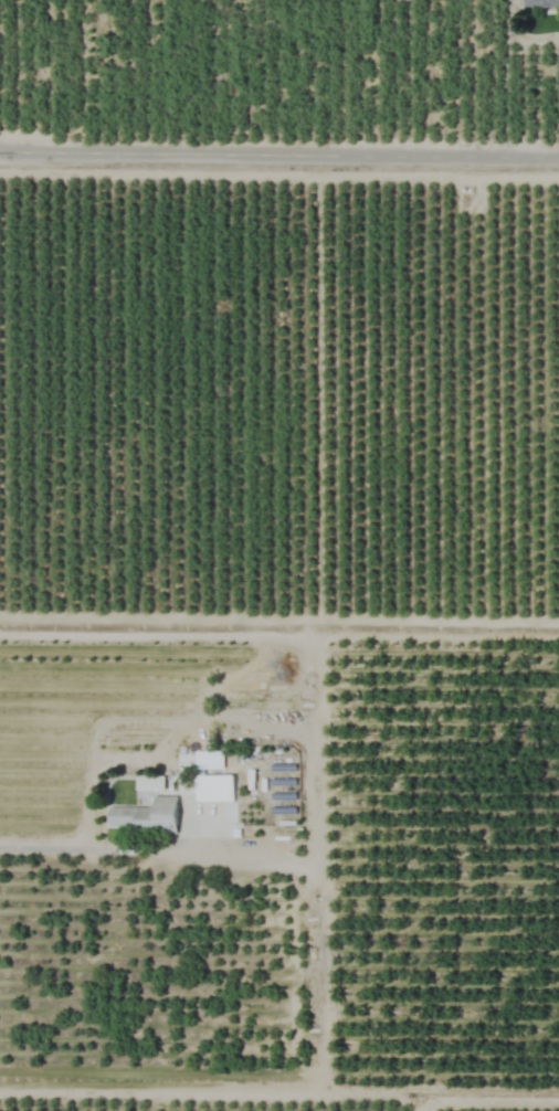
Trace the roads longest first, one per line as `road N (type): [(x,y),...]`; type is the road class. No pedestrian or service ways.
road 1 (residential): [(0,158),(558,158)]
road 2 (track): [(0,1090),(369,1093)]

